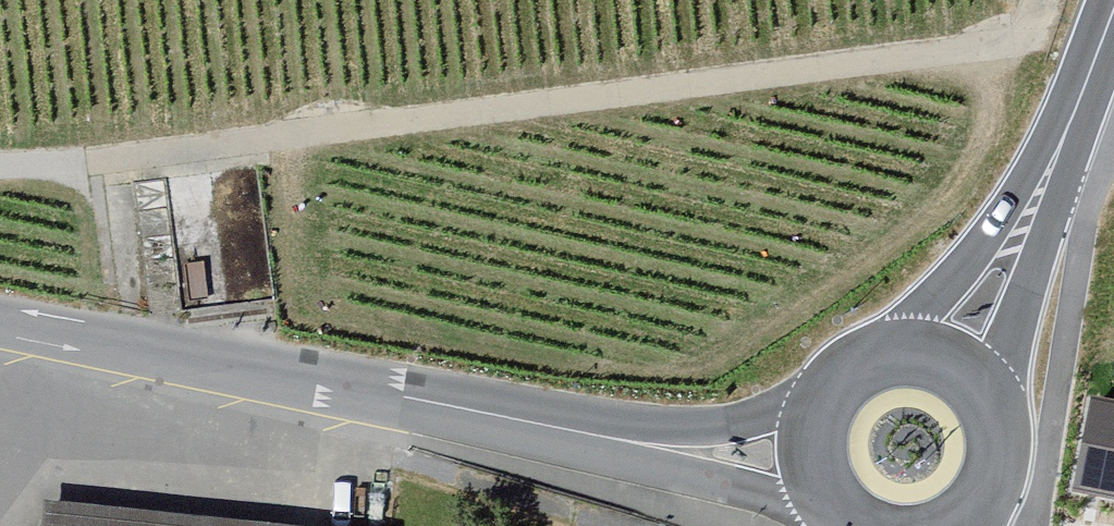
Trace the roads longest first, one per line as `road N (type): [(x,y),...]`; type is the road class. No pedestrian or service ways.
road 1 (track): [(0,165),(174,159),(1028,37),(1043,0)]
road 2 (unclassified): [(0,330),(614,442)]
road 3 (tertiary): [(997,413),(1061,143)]
road 4 (tertiary): [(1061,143),(905,353)]
road 5 (unclassified): [(614,442),(757,490),(822,502)]
road 6 (unclassified): [(822,400),(746,425),(614,442)]
road 7 (tertiary): [(1113,9),(1061,143)]

